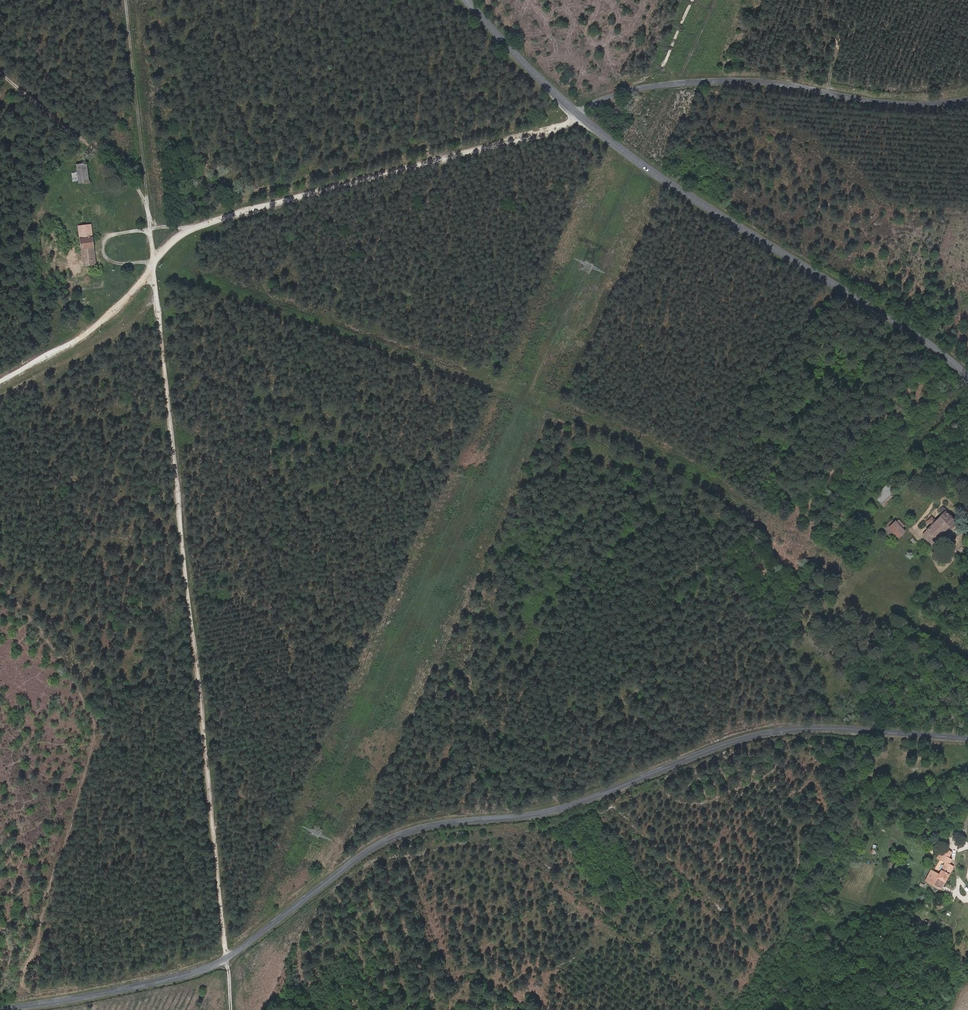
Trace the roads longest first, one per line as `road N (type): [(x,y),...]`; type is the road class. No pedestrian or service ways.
road 1 (residential): [(967,739),(842,728),(761,734),(577,804),(423,829),(371,852),(231,958),(175,979),(9,1009)]
road 2 (track): [(153,259),(237,1009)]
road 3 (track): [(578,115),(564,128),(188,228),(84,337),(0,385)]
road 4 (tertiary): [(578,115),(659,177),(935,348),(967,378)]
road 5 (unclassified): [(578,115),(640,88),(690,82),(777,84),(916,105),(967,99)]
road 6 (track): [(153,259),(129,0)]
road 7 (track): [(150,202),(0,71)]
road 8 (tertiary): [(466,0),(578,115)]

